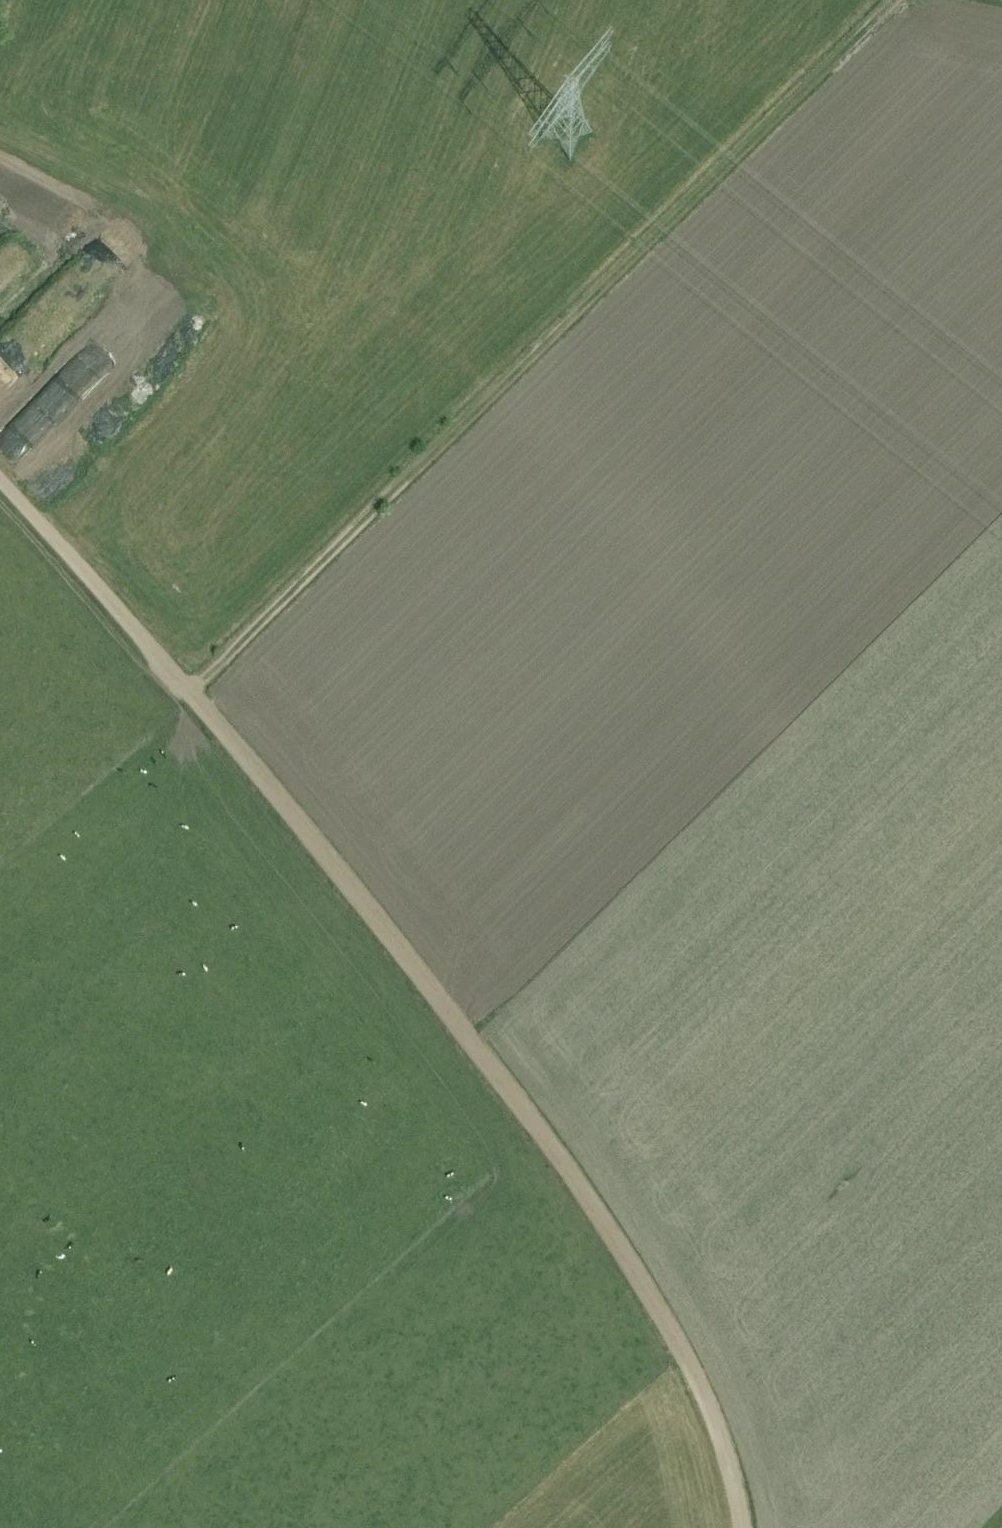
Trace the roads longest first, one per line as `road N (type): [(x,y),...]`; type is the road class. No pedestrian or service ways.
road 1 (track): [(740,1527),(721,1447),(692,1375),(577,1180),(326,855),(0,482)]
road 2 (track): [(191,693),(894,0)]

